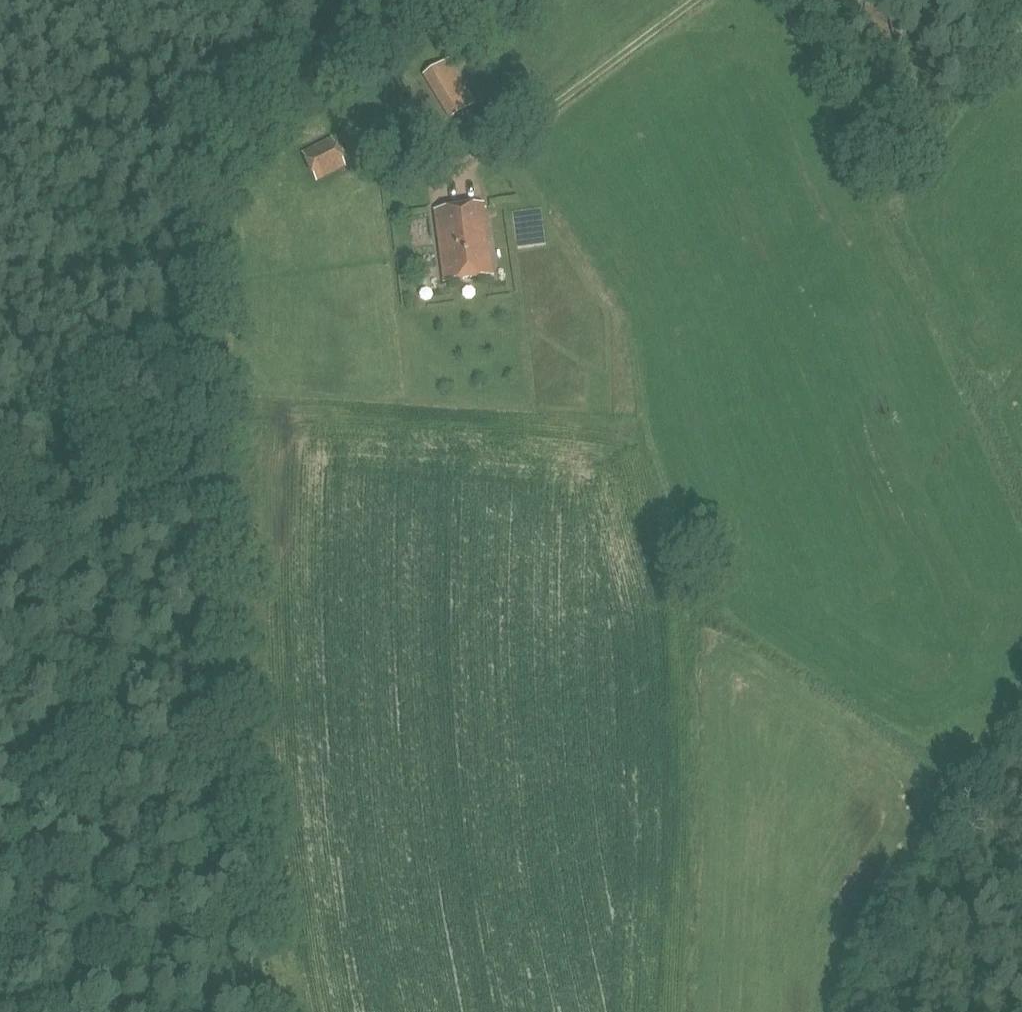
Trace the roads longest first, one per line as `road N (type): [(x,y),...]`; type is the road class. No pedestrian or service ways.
road 1 (track): [(700,0),(395,212)]
road 2 (track): [(213,0),(403,78),(476,156)]

